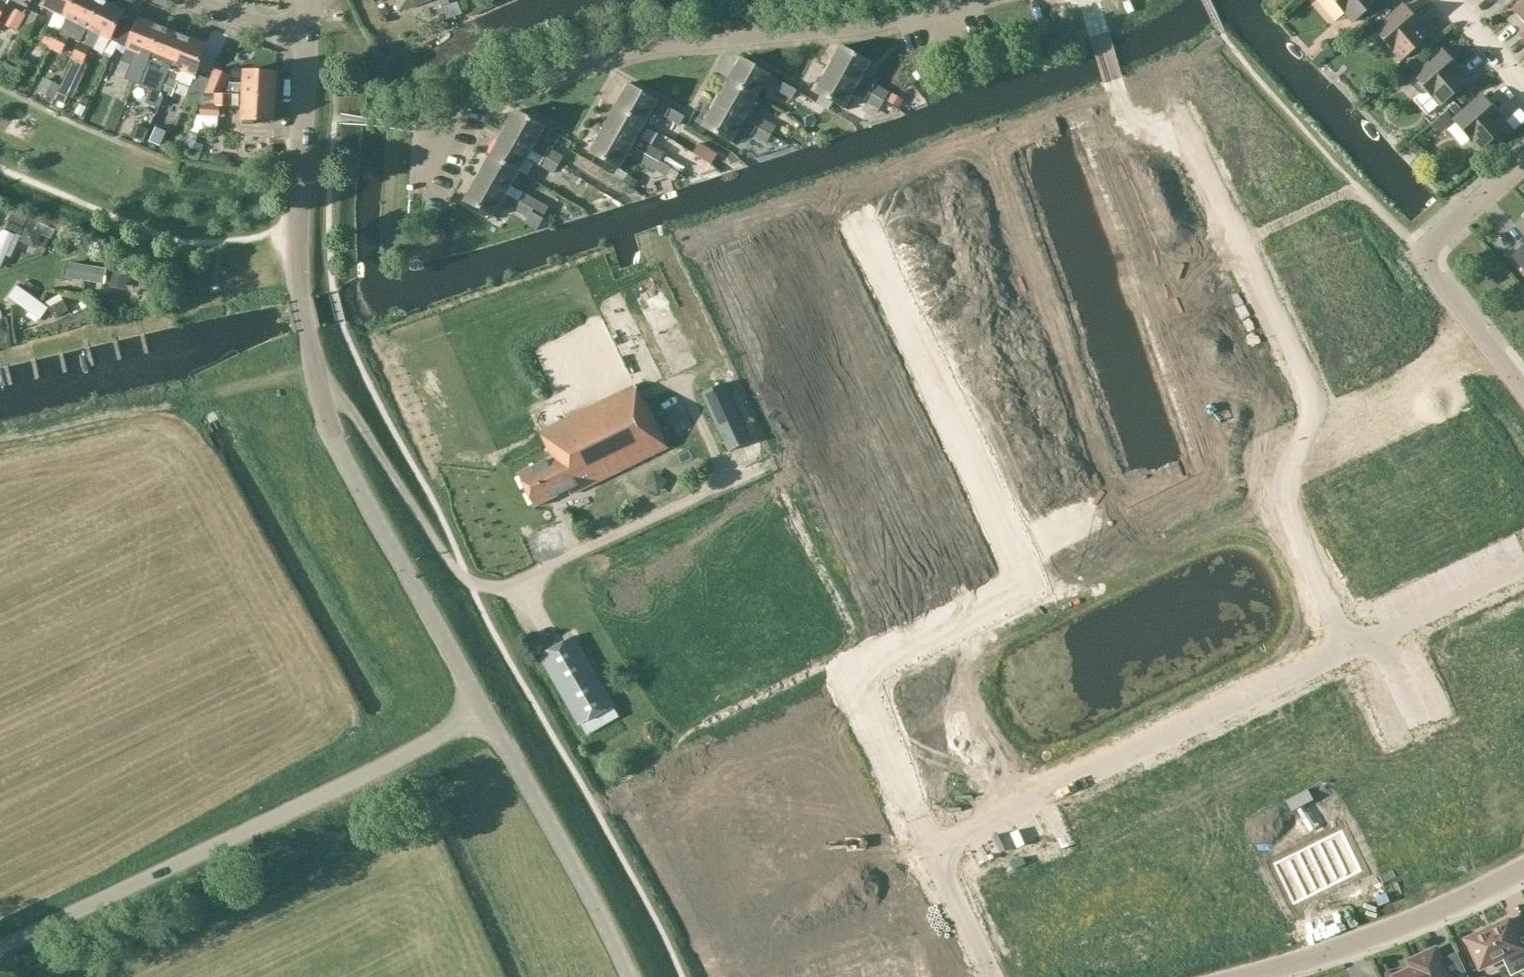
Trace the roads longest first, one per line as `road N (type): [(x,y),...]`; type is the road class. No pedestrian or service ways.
road 1 (residential): [(931,850),(849,681),(1005,603),(829,241)]
road 2 (tertiary): [(485,713),(352,474),(323,402),(298,271),(307,30)]
road 3 (residential): [(424,206),(433,125),(487,100),(635,52),(876,24),(987,0)]
road 4 (unclassified): [(0,946),(485,713)]
road 5 (residential): [(1348,650),(931,850)]
road 6 (residential): [(1336,444),(1171,95)]
road 7 (tertiary): [(630,976),(485,713)]
road 8 (residential): [(1244,976),(1361,941),(1523,869)]
road 9 (residential): [(1336,444),(1289,472),(1280,502),(1348,650)]
road 10 (residential): [(1523,165),(1420,254),(1484,341)]
road 11 (residential): [(1484,341),(1449,368),(1433,398),(1336,444)]
road 12 (residential): [(1523,567),(1376,636)]
road 13 (residential): [(991,976),(931,850)]
road 14 (residential): [(307,30),(247,22),(191,0)]
road 15 (residential): [(1523,92),(1445,0)]

